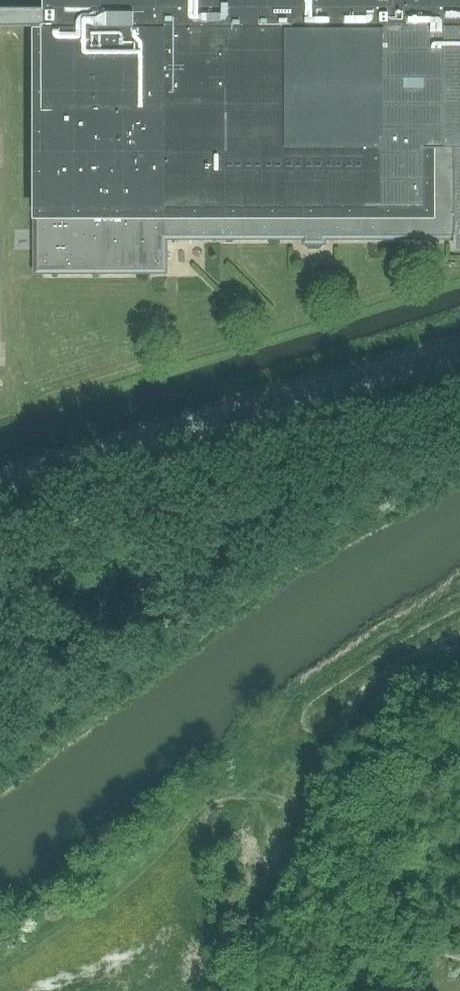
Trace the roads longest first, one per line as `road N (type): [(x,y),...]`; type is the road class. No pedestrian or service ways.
road 1 (unclassified): [(0,478),(459,349)]

